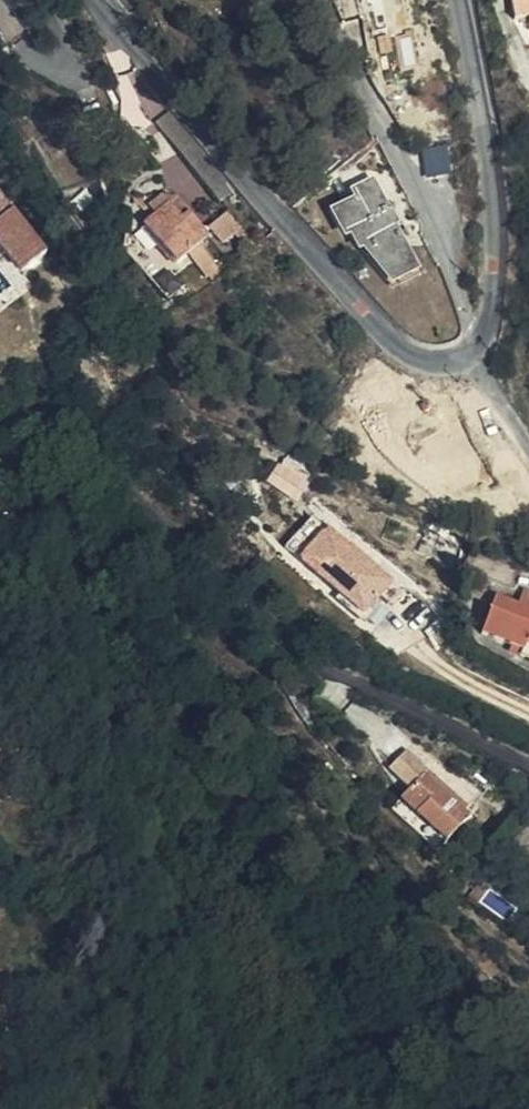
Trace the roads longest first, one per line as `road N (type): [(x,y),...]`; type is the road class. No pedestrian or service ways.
road 1 (residential): [(528,761),(316,660),(103,465),(48,443),(0,442)]
road 2 (residential): [(94,0),(388,335),(431,359),(468,351)]
road 3 (residential): [(328,0),(414,179),(478,346)]
road 4 (residential): [(478,346),(500,296),(496,195),(465,0)]

